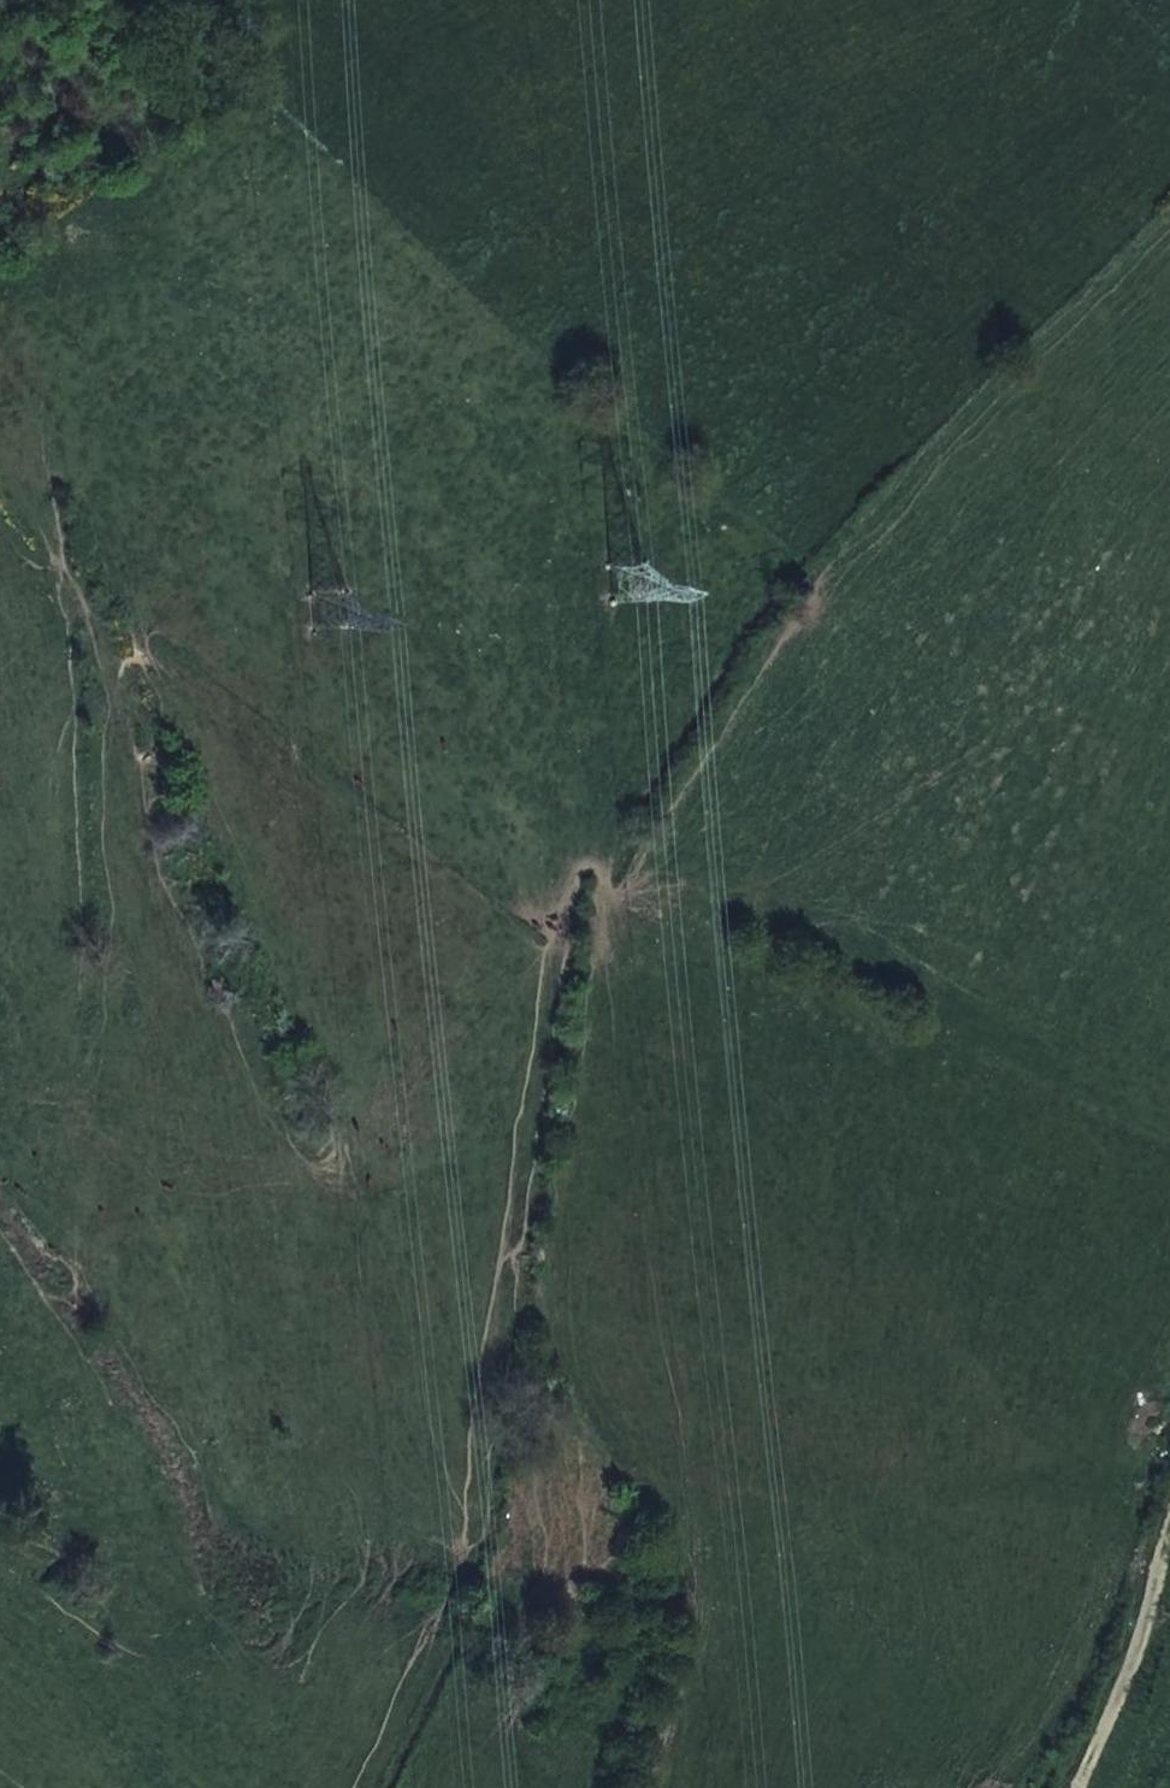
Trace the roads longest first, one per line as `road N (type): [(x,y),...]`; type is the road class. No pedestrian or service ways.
road 1 (track): [(1075,1787),(1169,1541)]

